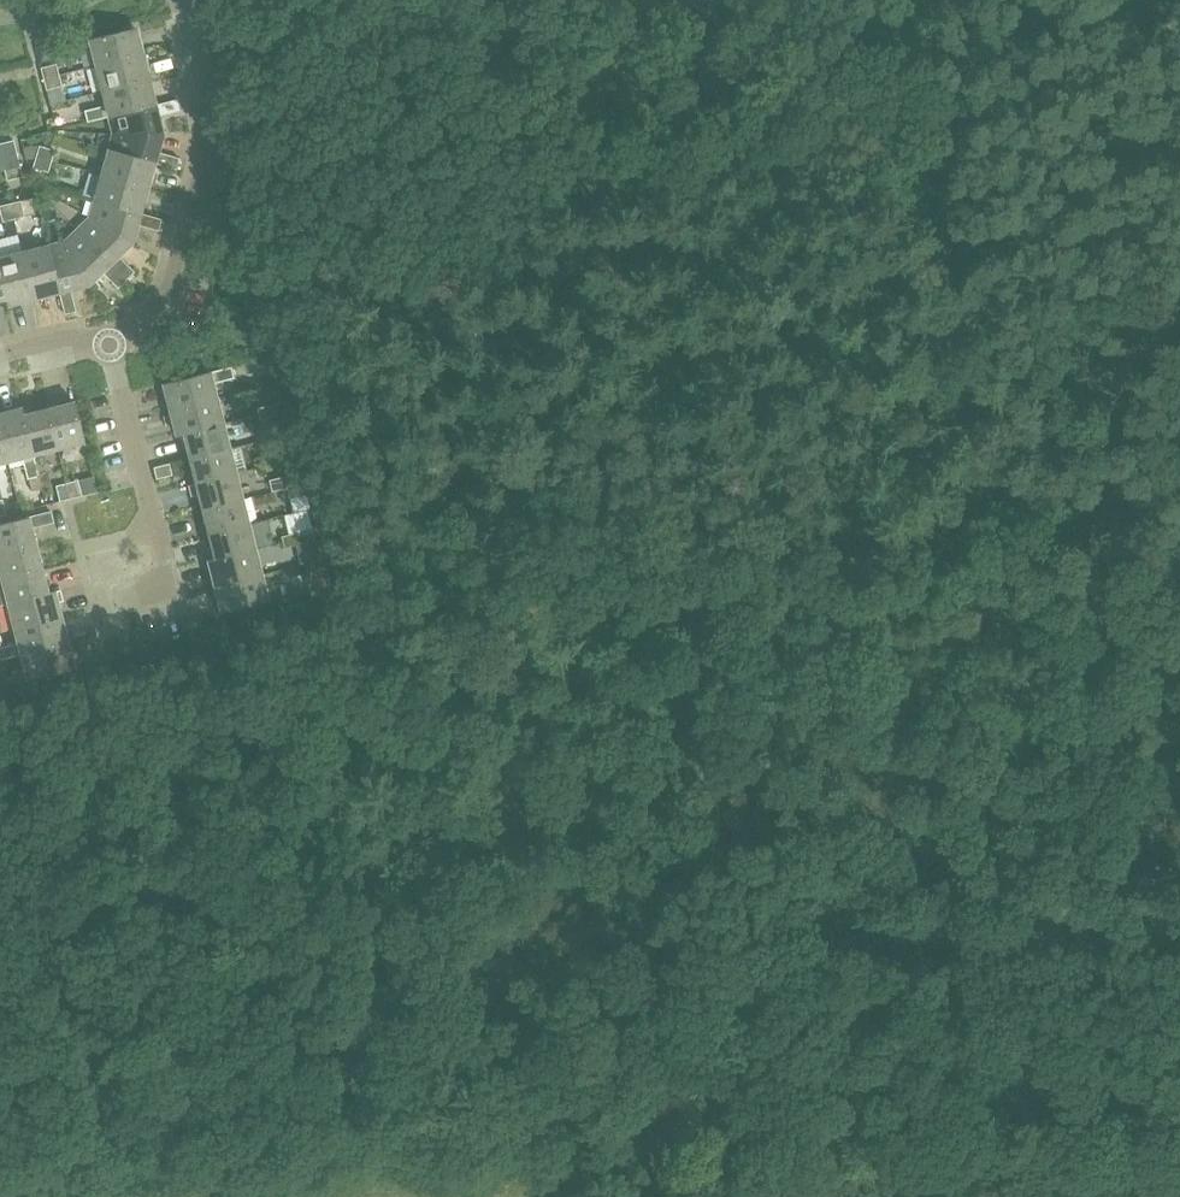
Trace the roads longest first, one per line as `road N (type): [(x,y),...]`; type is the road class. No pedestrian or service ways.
road 1 (residential): [(181,0),(213,126),(165,314),(106,338)]
road 2 (residential): [(170,587),(106,338)]

